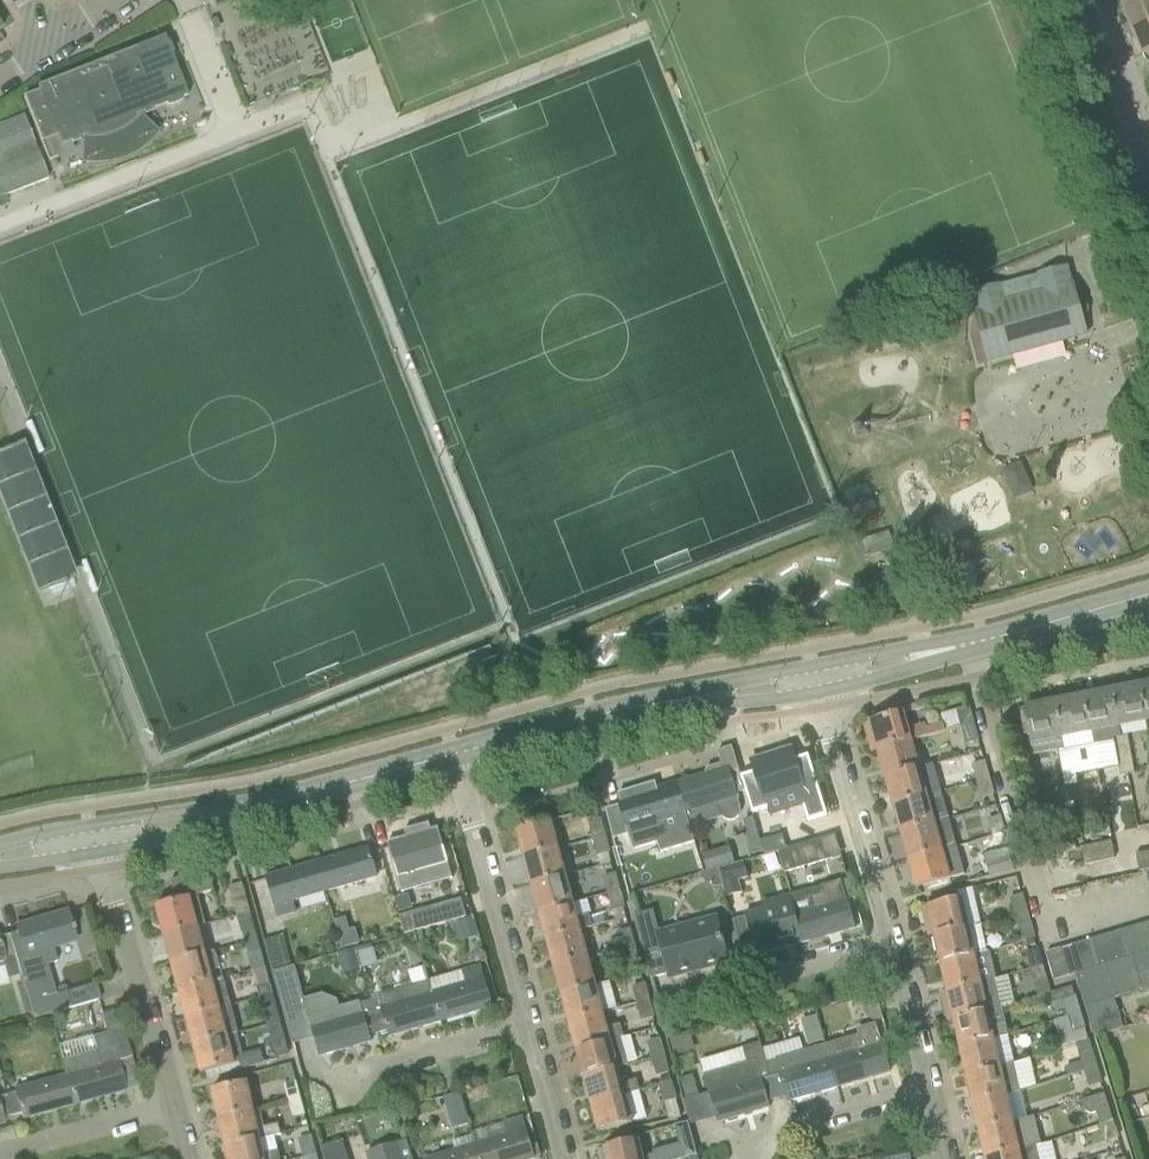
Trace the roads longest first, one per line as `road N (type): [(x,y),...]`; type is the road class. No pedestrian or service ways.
road 1 (residential): [(0,226),(230,135),(177,0)]
road 2 (tertiary): [(452,754),(609,712),(819,674)]
road 3 (tertiary): [(98,839),(288,801),(452,754)]
road 4 (tertiary): [(819,674),(974,644),(1148,595)]
road 5 (residential): [(891,951),(819,674)]
road 6 (residential): [(171,1114),(98,839)]
road 7 (residential): [(528,1028),(452,754)]
road 8 (tertiary): [(1148,179),(1075,0)]
road 9 (residential): [(364,1077),(528,1028)]
road 10 (residential): [(8,1158),(171,1114)]
road 11 (residential): [(734,993),(891,951)]
road 12 (residential): [(775,1140),(929,1100)]
road 13 (residential): [(929,1100),(891,951)]
road 14 (residential): [(561,1158),(528,1028)]

